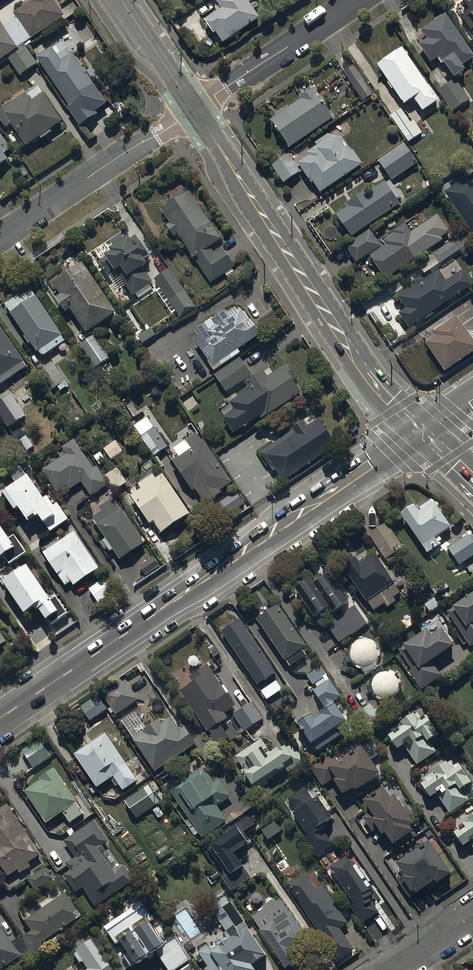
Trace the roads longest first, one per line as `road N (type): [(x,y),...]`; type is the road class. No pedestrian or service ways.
road 1 (secondary): [(0,718),(422,431)]
road 2 (tertiary): [(422,431),(356,358),(194,109)]
road 3 (residential): [(0,238),(194,109)]
road 4 (residential): [(194,109),(357,0)]
road 5 (tertiary): [(194,109),(121,0)]

